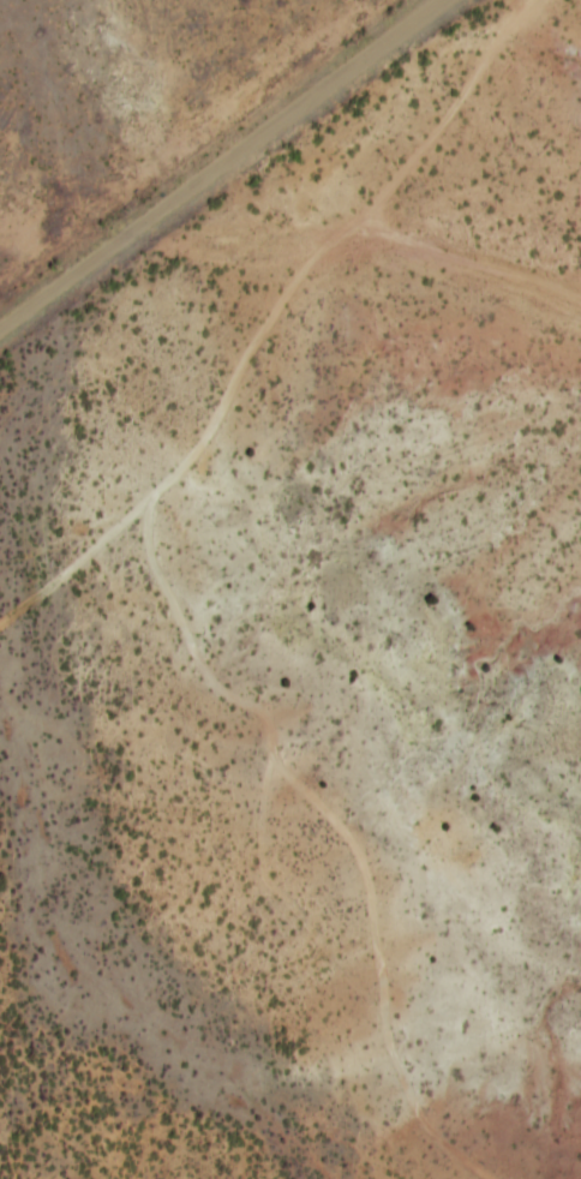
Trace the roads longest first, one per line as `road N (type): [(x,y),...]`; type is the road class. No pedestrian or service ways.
road 1 (track): [(0,328),(439,0)]

